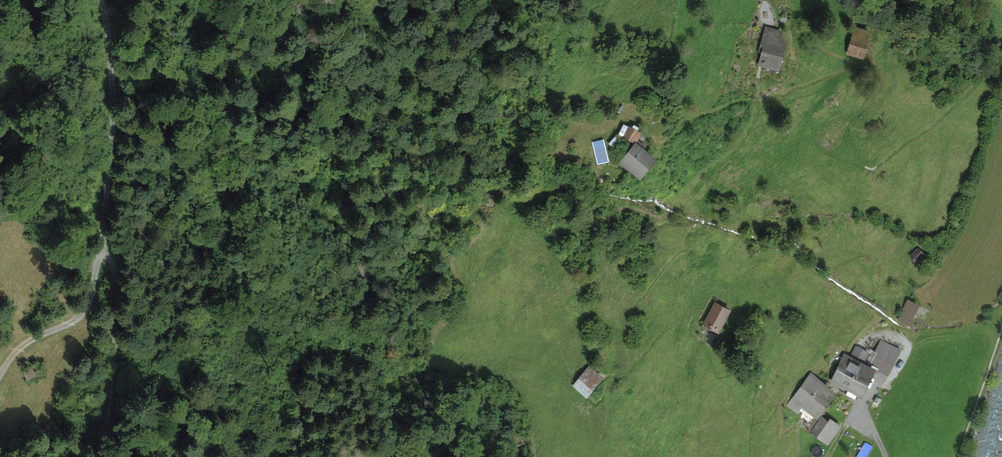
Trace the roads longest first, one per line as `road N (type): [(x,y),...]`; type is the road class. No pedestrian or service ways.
road 1 (track): [(0,376),(34,338),(76,320),(94,283),(113,131),(101,0)]
road 2 (track): [(105,456),(119,304),(116,272),(102,249)]

